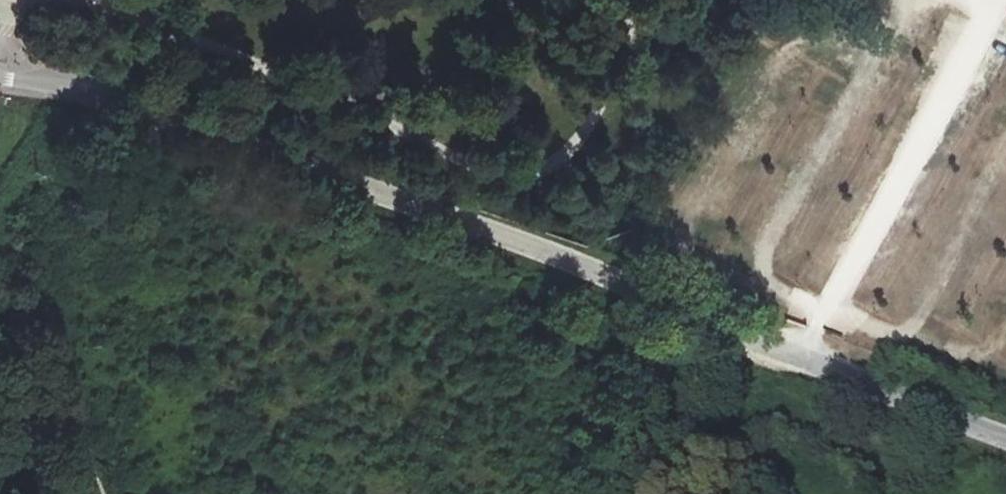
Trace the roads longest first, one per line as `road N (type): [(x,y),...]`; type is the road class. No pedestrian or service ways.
road 1 (residential): [(1005,437),(176,116),(0,79)]

